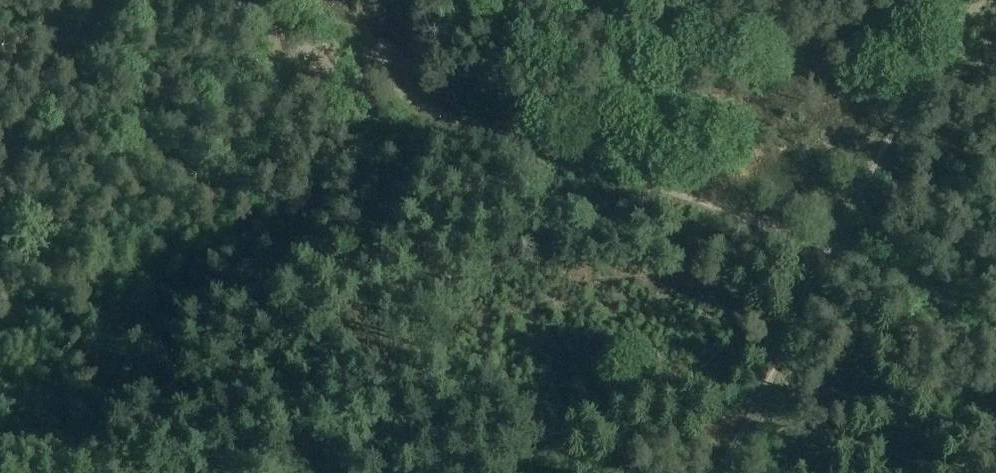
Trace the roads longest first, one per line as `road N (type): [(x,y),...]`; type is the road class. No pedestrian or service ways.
road 1 (track): [(832,250),(415,101),(298,40)]
road 2 (track): [(832,250),(892,136),(982,0)]
road 3 (track): [(832,250),(769,387),(718,472)]
road 4 (track): [(0,432),(210,472)]
road 5 (track): [(995,330),(832,250)]

